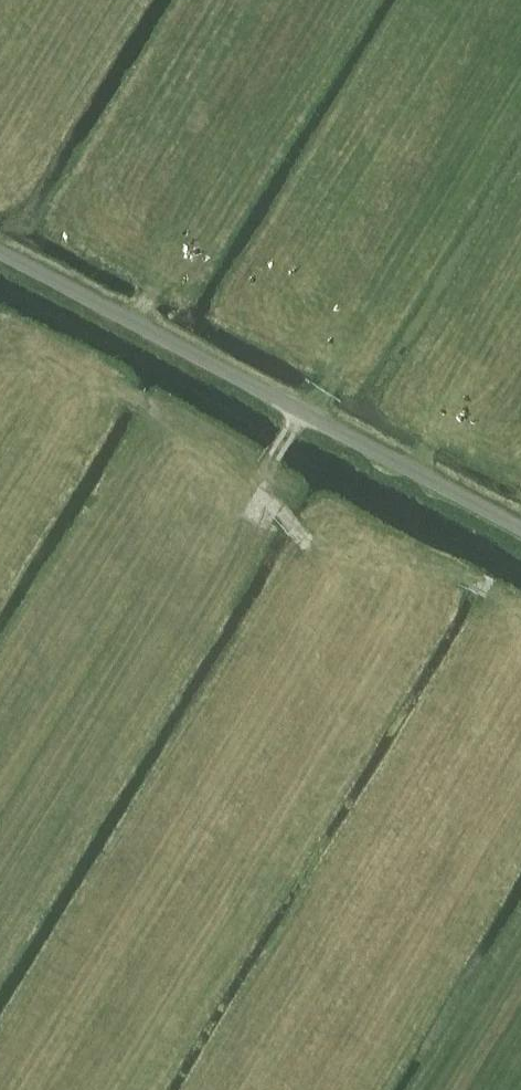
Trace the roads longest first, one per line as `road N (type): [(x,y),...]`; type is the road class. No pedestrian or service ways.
road 1 (unclassified): [(520,529),(0,252)]
road 2 (track): [(307,541),(269,502),(262,479),(139,398),(95,399),(2,533)]
road 3 (track): [(262,479),(115,708)]

